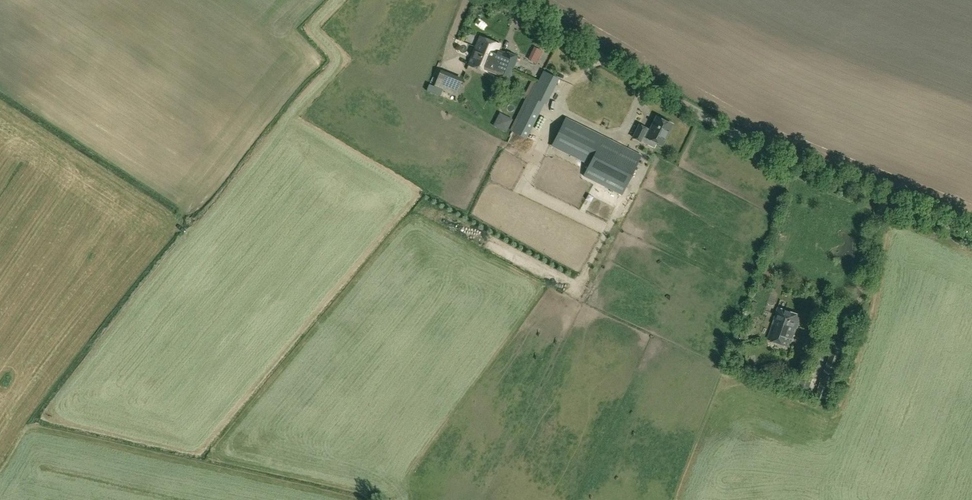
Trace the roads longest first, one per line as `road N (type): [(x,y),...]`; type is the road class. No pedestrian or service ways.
road 1 (unclassified): [(507,0),(715,124),(971,234)]

